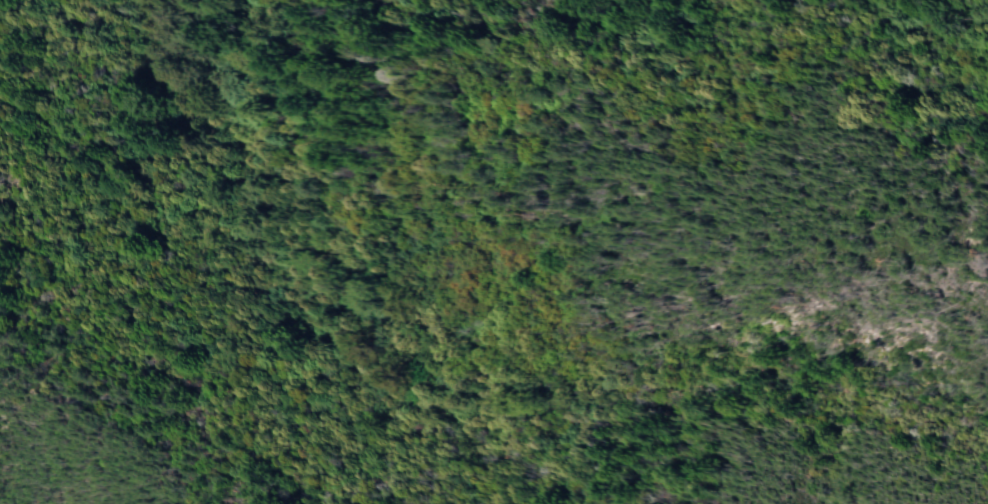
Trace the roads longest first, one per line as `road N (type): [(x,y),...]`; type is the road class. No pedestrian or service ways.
road 1 (track): [(987,237),(912,218),(763,225)]

